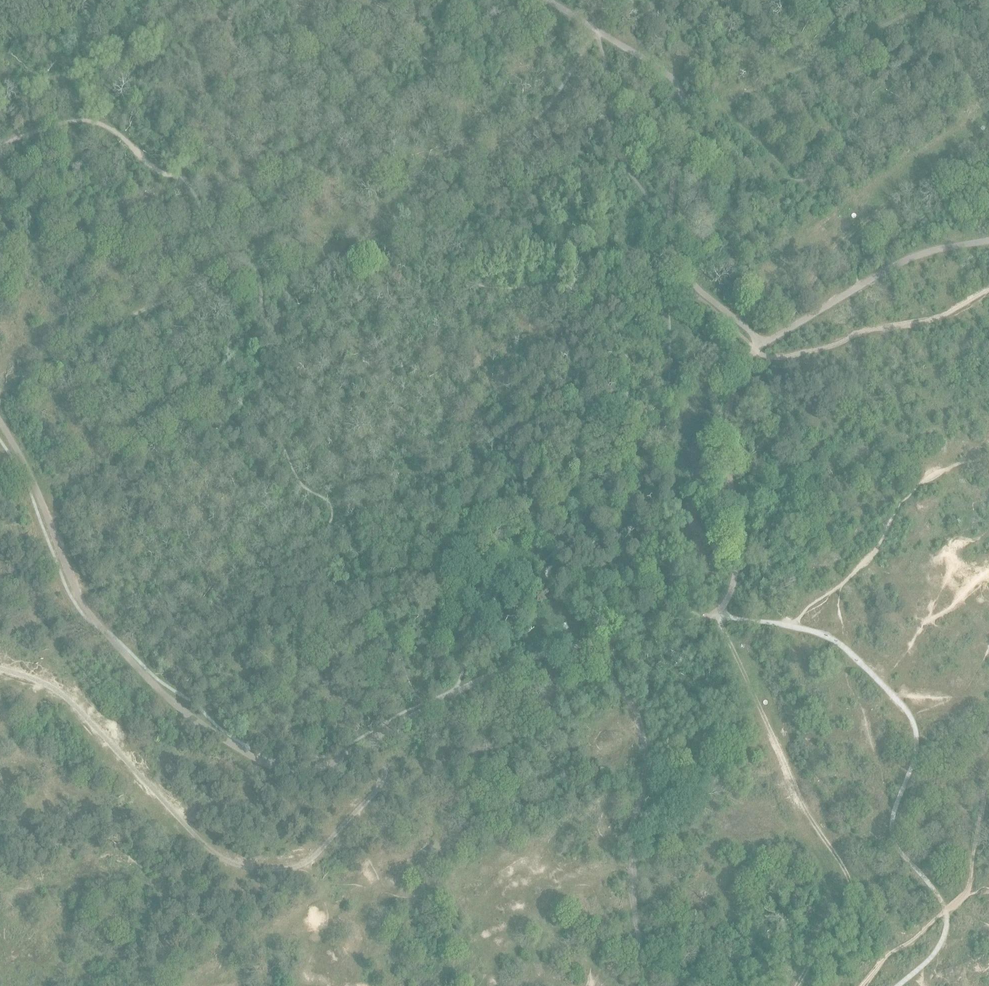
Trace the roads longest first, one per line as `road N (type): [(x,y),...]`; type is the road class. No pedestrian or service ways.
road 1 (track): [(0,656),(72,698),(210,842),(236,859),(290,862),(321,843),(384,776),(372,742)]
road 2 (track): [(276,333),(299,278),(412,221),(463,168),(525,128),(570,78),(595,30)]
road 3 (track): [(800,985),(847,911),(849,890),(747,691),(716,612)]
road 4 (track): [(698,289),(684,324),(696,358),(688,528),(716,612)]
road 5 (track): [(756,286),(988,133)]
road 6 (track): [(0,391),(239,258)]
road 7 (track): [(935,0),(725,104)]
road 8 (track): [(176,176),(227,134),(236,62),(229,19),(239,0)]
road 9 (track): [(0,145),(92,119),(176,176)]
road 10 (track): [(866,218),(816,269),(785,331)]

